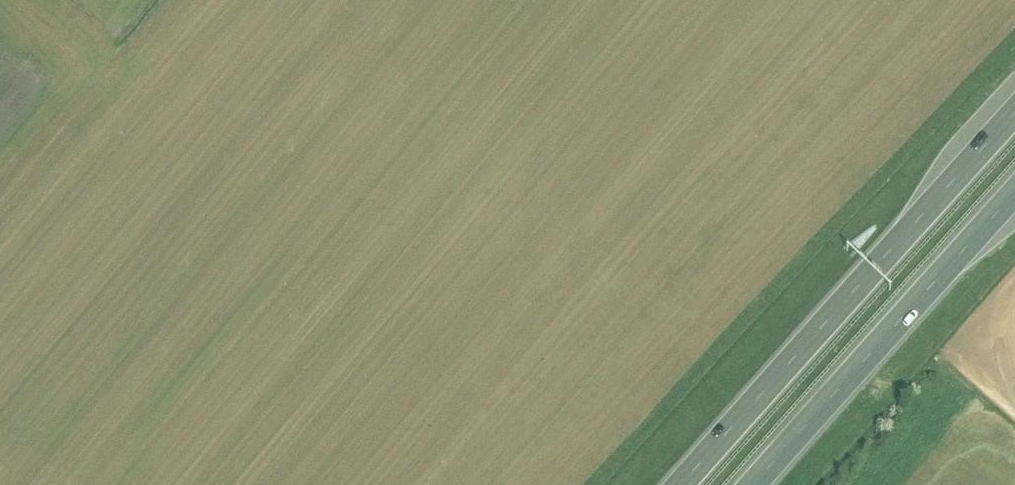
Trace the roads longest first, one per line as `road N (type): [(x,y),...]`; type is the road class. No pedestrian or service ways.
road 1 (trunk): [(1014,115),(682,484)]
road 2 (trunk): [(754,484),(1014,195)]

